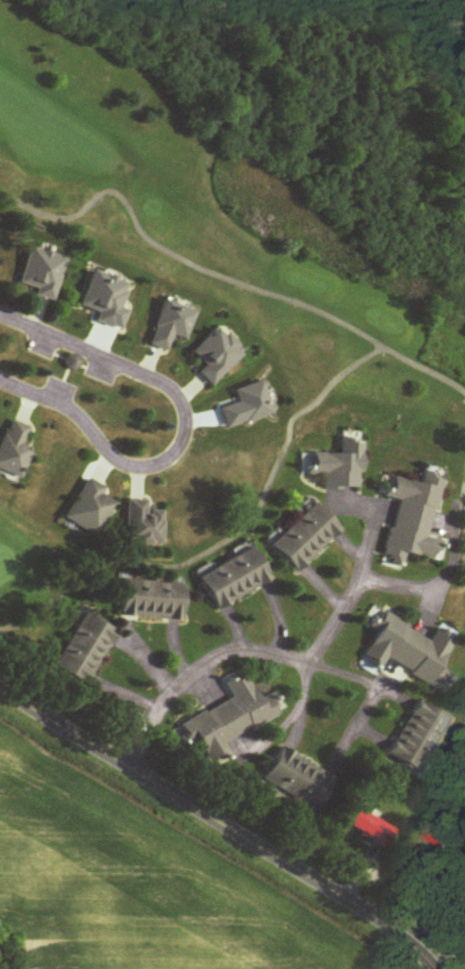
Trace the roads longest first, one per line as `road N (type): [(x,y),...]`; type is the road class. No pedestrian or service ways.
road 1 (tertiary): [(438,968),(394,927),(0,690)]
road 2 (residential): [(0,381),(72,412),(116,466),(152,467),(182,445),(182,409),(167,388),(0,317)]
road 3 (residential): [(132,766),(174,690),(225,650),(285,655),(389,689)]

